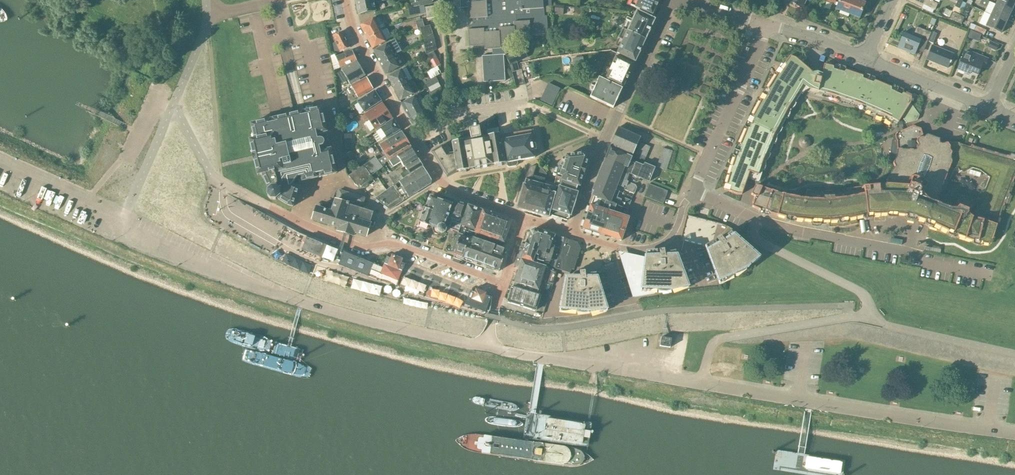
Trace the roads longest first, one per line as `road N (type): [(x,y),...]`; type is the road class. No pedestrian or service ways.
road 1 (residential): [(503,284),(394,243),(362,247),(221,181),(176,98)]
road 2 (residential): [(487,347),(302,301),(120,225)]
road 3 (residential): [(1014,433),(701,383)]
road 4 (residential): [(525,218),(442,183),(362,46),(346,0)]
road 5 (residential): [(574,233),(608,134),(678,0)]
road 6 (residential): [(992,275),(758,221)]
road 7 (residential): [(701,383),(487,347)]
road 8 (residential): [(701,383),(711,348),(722,338),(869,320)]
road 9 (residential): [(696,193),(767,24)]
road 10 (residential): [(869,320),(861,292),(758,241),(758,221)]
road 11 (residential): [(869,320),(1014,353)]
road 12 (residential): [(120,225),(112,211),(0,160)]
road 13 (residential): [(120,225),(176,98)]
road 14 (residential): [(988,106),(866,58)]

